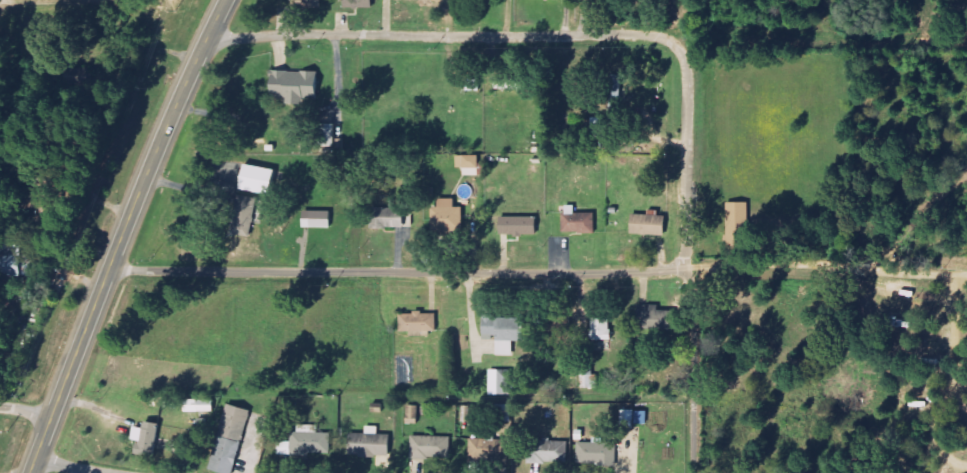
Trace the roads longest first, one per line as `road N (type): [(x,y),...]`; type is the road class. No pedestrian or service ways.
road 1 (residential): [(109,269),(688,267)]
road 2 (trunk): [(31,472),(136,201),(226,0)]
road 3 (residential): [(207,39),(672,41)]
road 4 (residential): [(691,472),(691,63),(672,41)]

